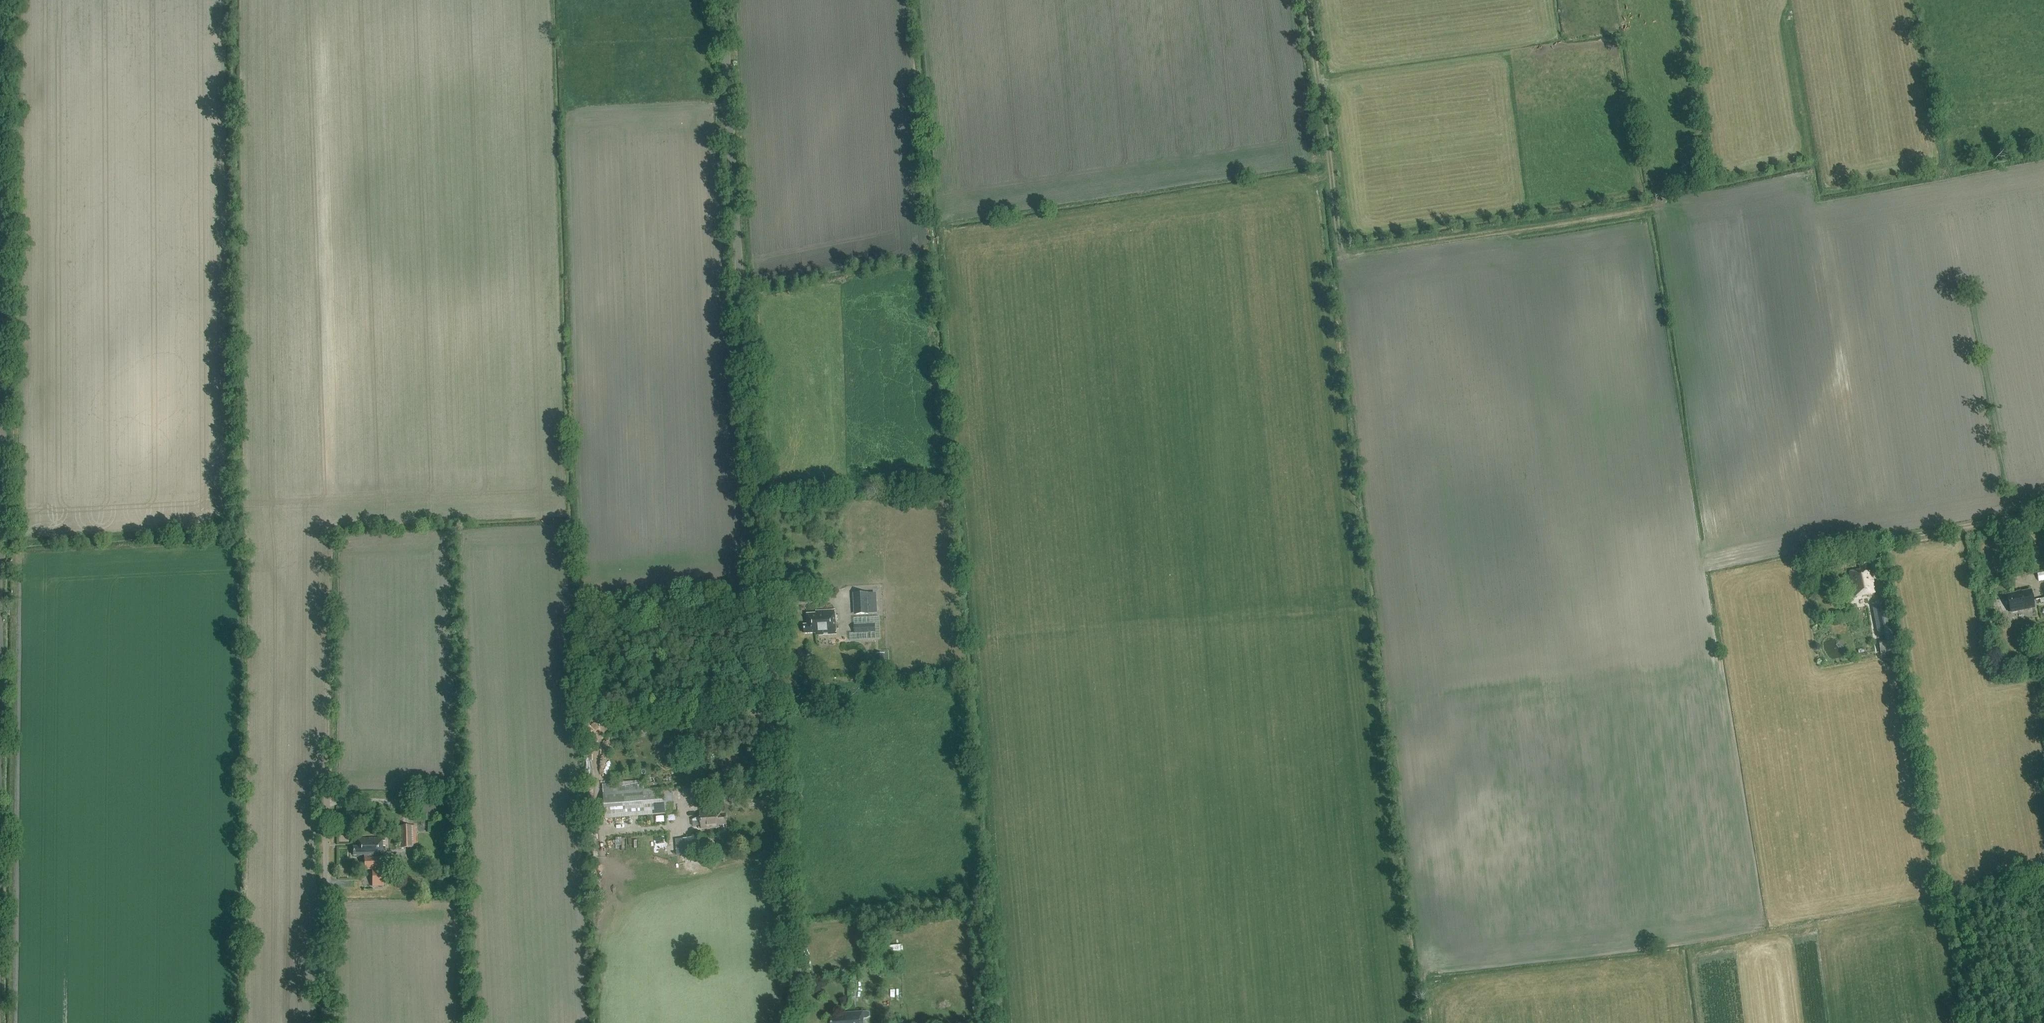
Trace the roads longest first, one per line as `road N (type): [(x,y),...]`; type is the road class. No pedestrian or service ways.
road 1 (unclassified): [(772,682),(727,0)]
road 2 (residential): [(797,1022),(772,682)]
road 3 (unclassified): [(320,812),(319,1022)]
road 4 (track): [(1889,542),(2043,511)]

